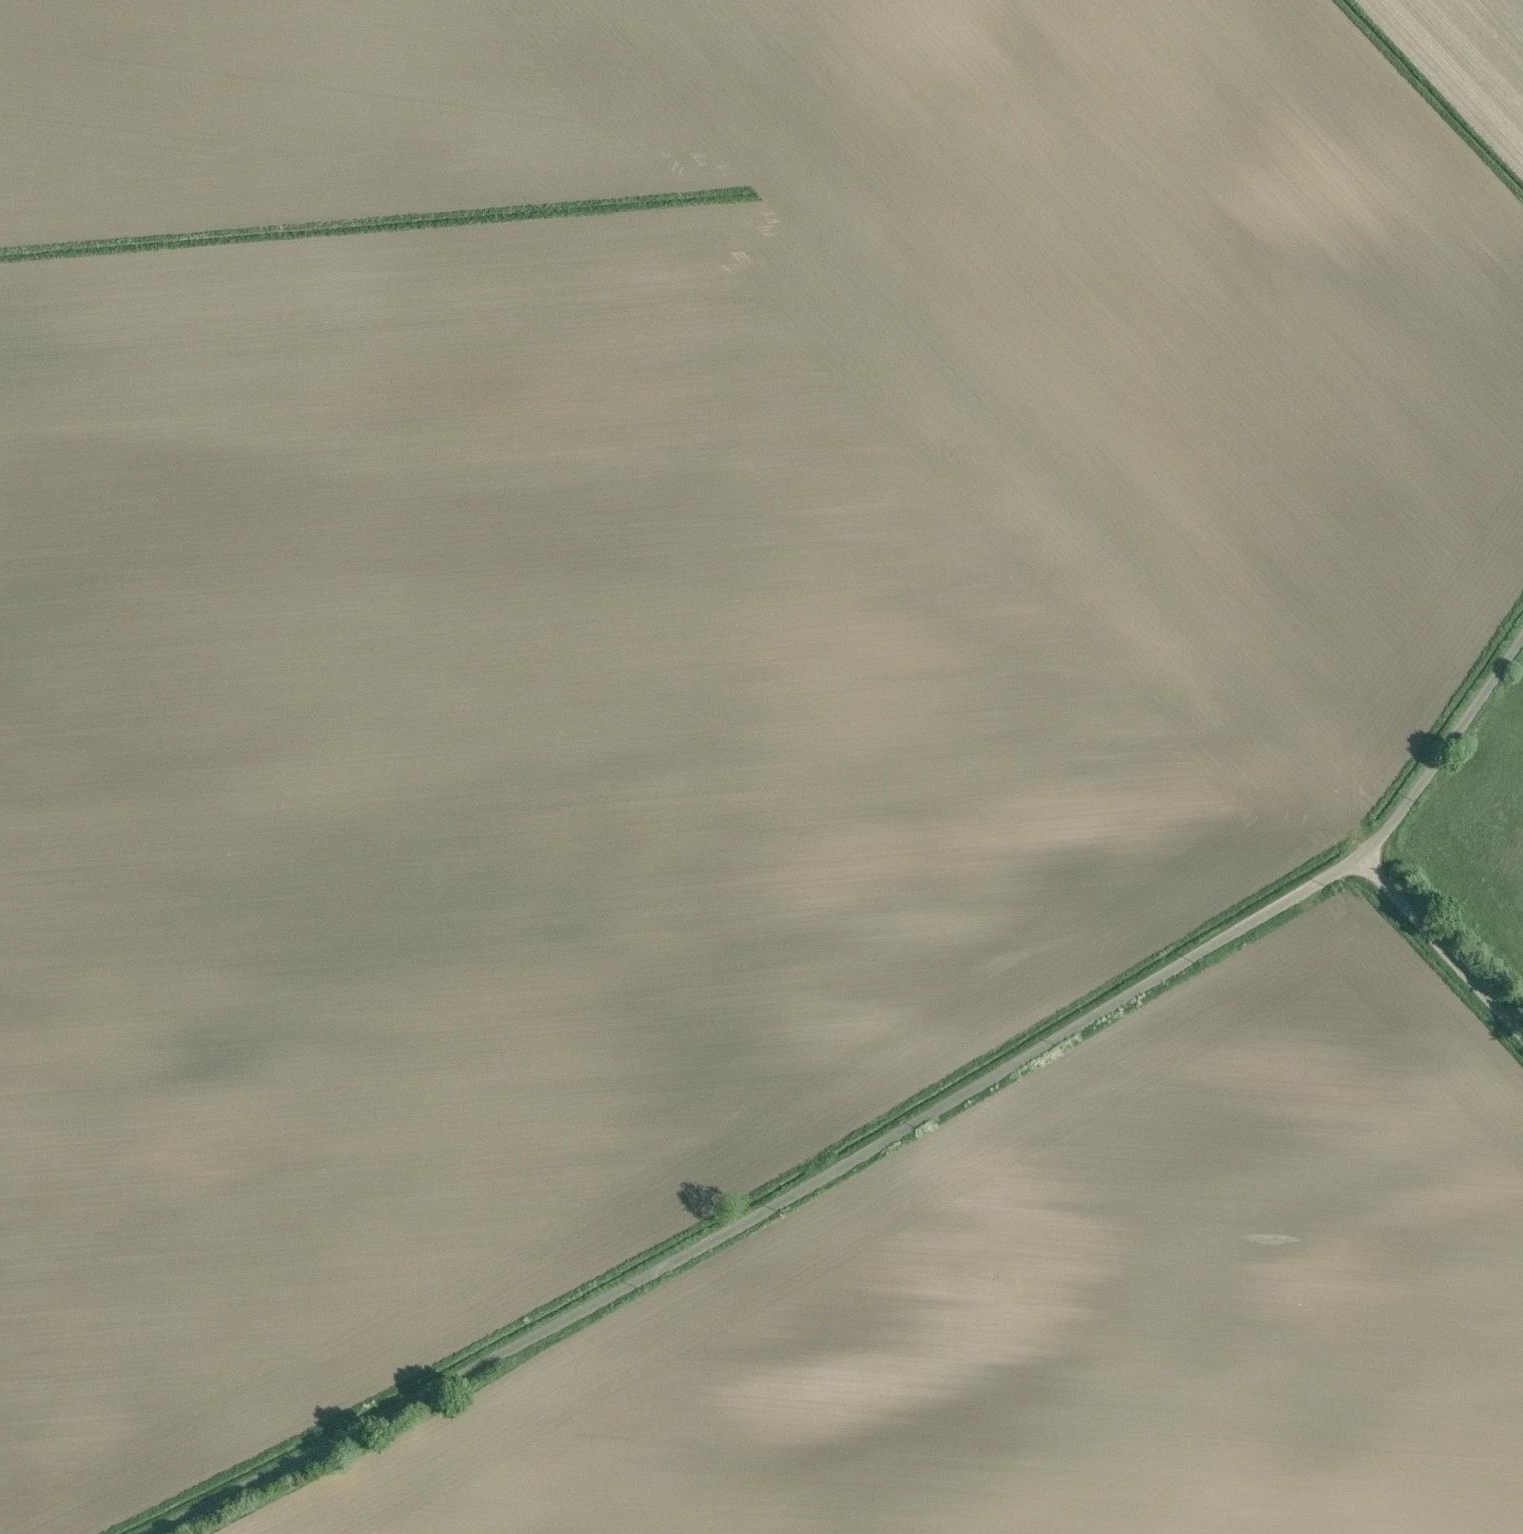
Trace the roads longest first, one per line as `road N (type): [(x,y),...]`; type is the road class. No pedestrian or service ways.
road 1 (unclassified): [(166,1533),(717,1243),(1364,861)]
road 2 (unclassified): [(1364,861),(1522,642)]
road 3 (unclassified): [(1522,1039),(1364,861)]

